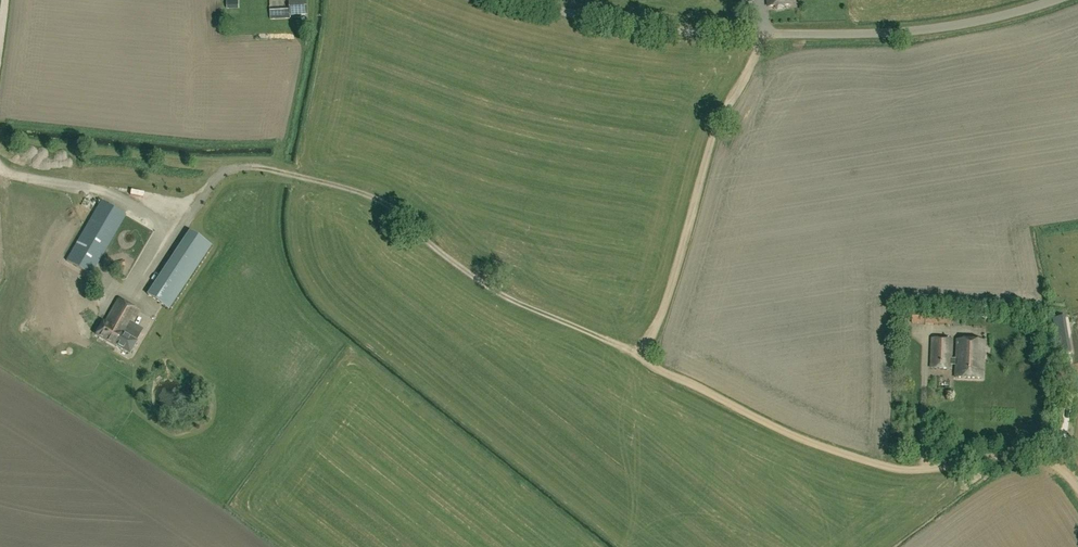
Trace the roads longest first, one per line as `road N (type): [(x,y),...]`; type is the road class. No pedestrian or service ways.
road 1 (track): [(1077,483),(1035,456),(910,469),(796,438),(491,289),(389,205),(354,192),(248,167),(218,175),(193,212),(0,169)]
road 2 (unclassified): [(1058,0),(911,34),(692,32),(521,0)]
road 3 (track): [(643,360),(718,127),(762,32)]

